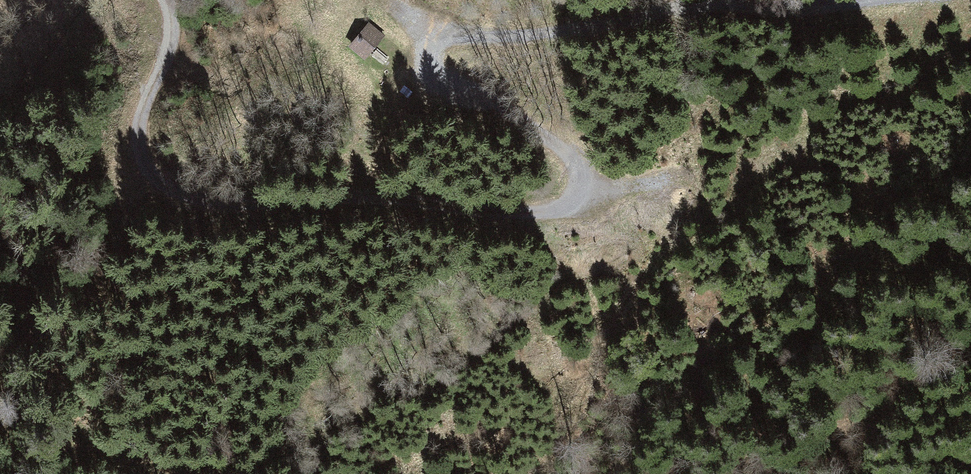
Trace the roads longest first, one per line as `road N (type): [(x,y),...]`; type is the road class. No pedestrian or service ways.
road 1 (track): [(186,0),(189,29),(144,143),(144,177),(160,197),(181,206),(370,202),(481,210),(552,204),(576,186),(578,164),(433,79),(423,56),(442,33),(680,3),(844,0)]

